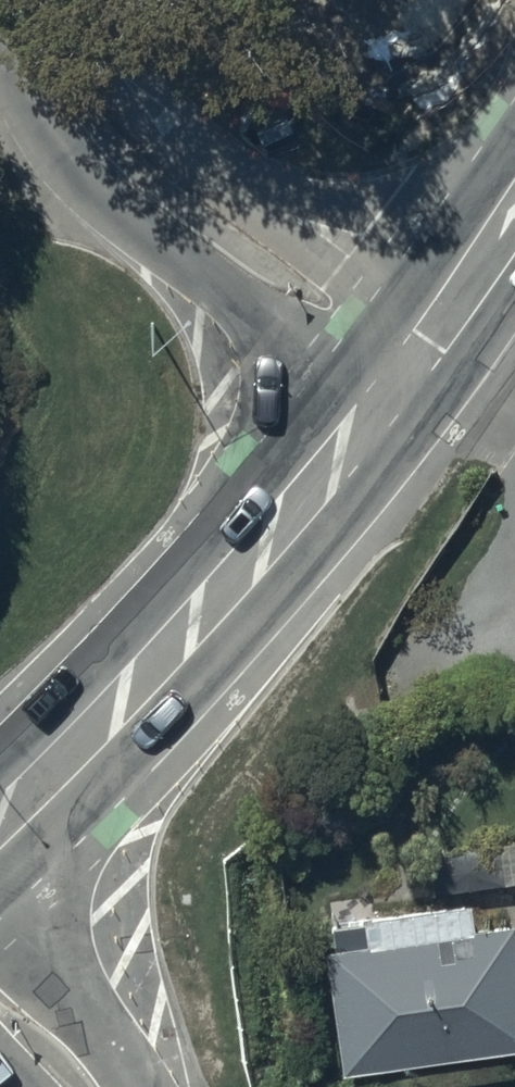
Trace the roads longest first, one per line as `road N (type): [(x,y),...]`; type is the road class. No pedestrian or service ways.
road 1 (secondary): [(143,678),(121,779),(120,844),(151,1086)]
road 2 (residential): [(194,276),(47,142),(0,6)]
road 3 (secondary): [(227,566),(241,500),(239,420),(194,276)]
road 4 (secondary): [(227,179),(288,197),(385,210),(514,185)]
road 5 (residential): [(227,179),(123,87),(51,0)]
road 6 (residential): [(227,179),(409,343)]
road 7 (secondary): [(227,566),(374,389)]
road 8 (secondary): [(0,844),(143,678)]
road 9 (residential): [(374,389),(194,276)]
road 10 (unclassified): [(0,944),(60,1001),(126,1086)]
road 11 (secondary): [(409,343),(514,187)]
road 12 (secondary): [(143,678),(227,566)]

